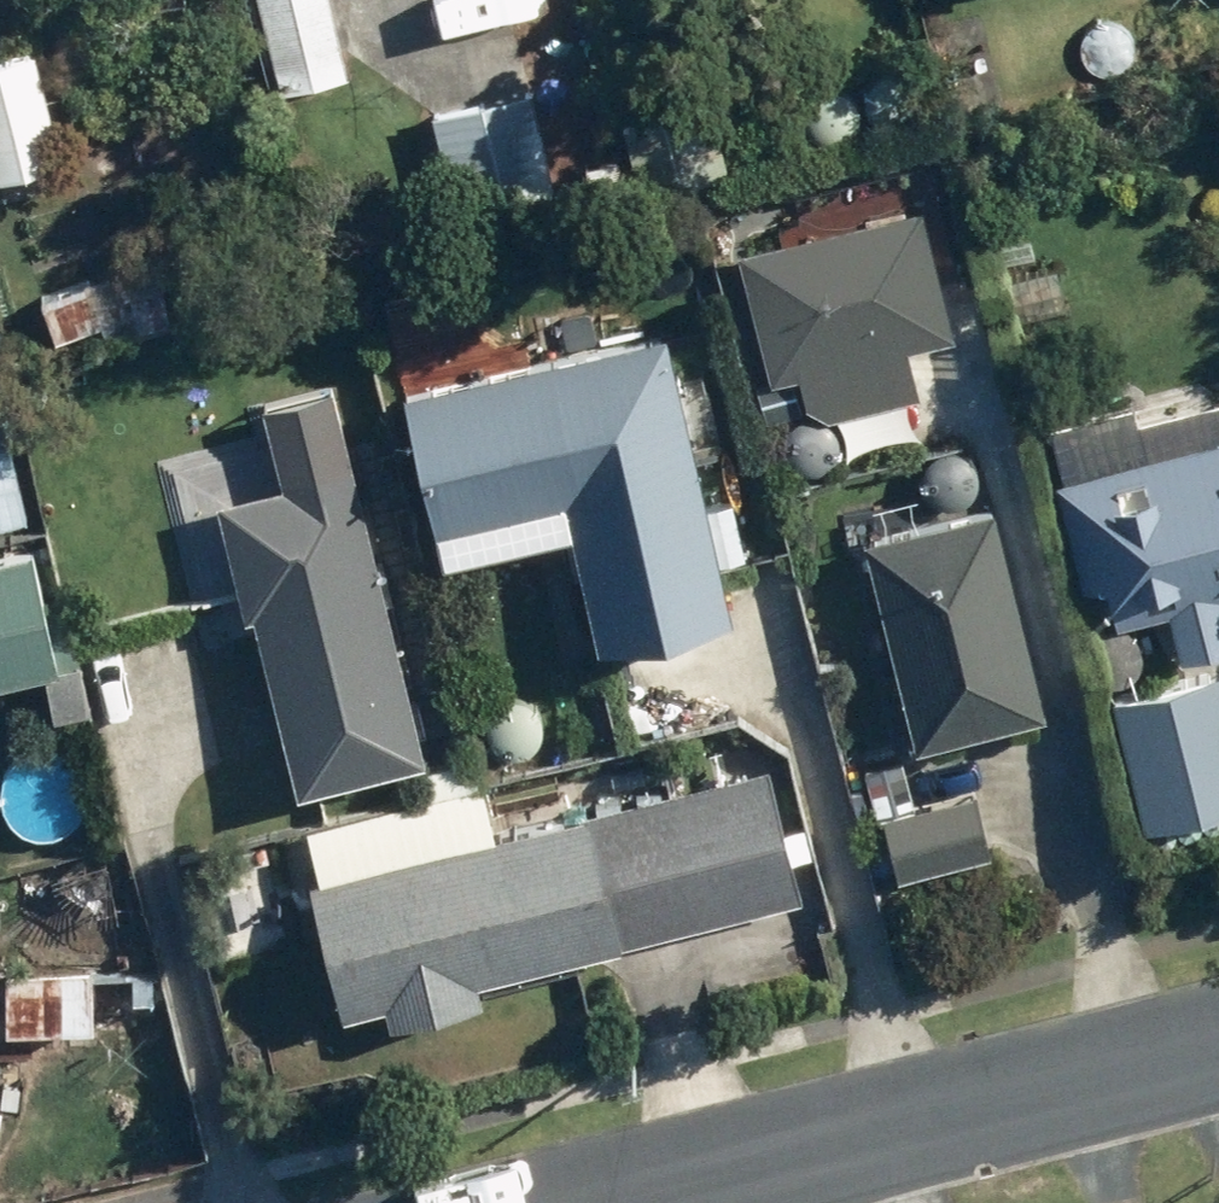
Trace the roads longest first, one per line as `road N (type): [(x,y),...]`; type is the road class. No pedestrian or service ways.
road 1 (residential): [(1218,1049),(606,1202)]

